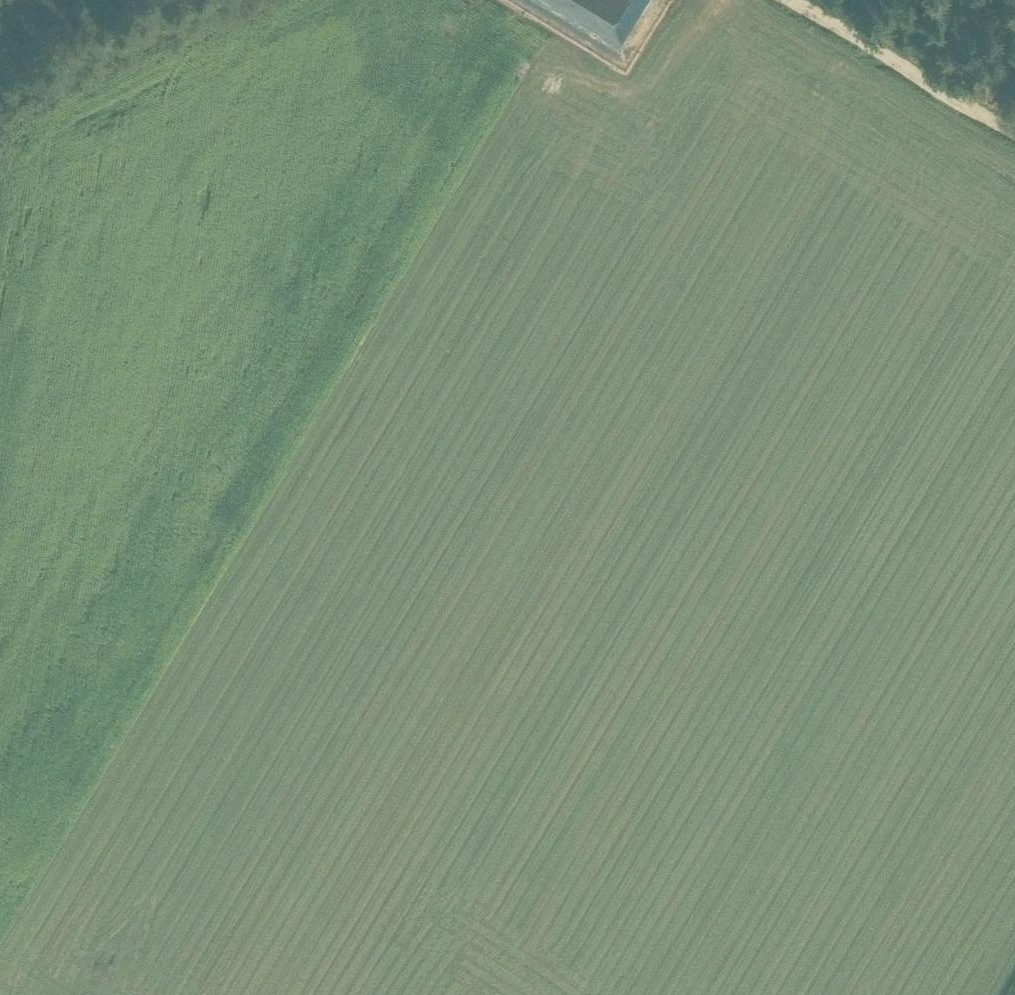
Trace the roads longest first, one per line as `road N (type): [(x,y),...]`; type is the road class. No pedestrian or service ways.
road 1 (track): [(1014,139),(781,0)]

